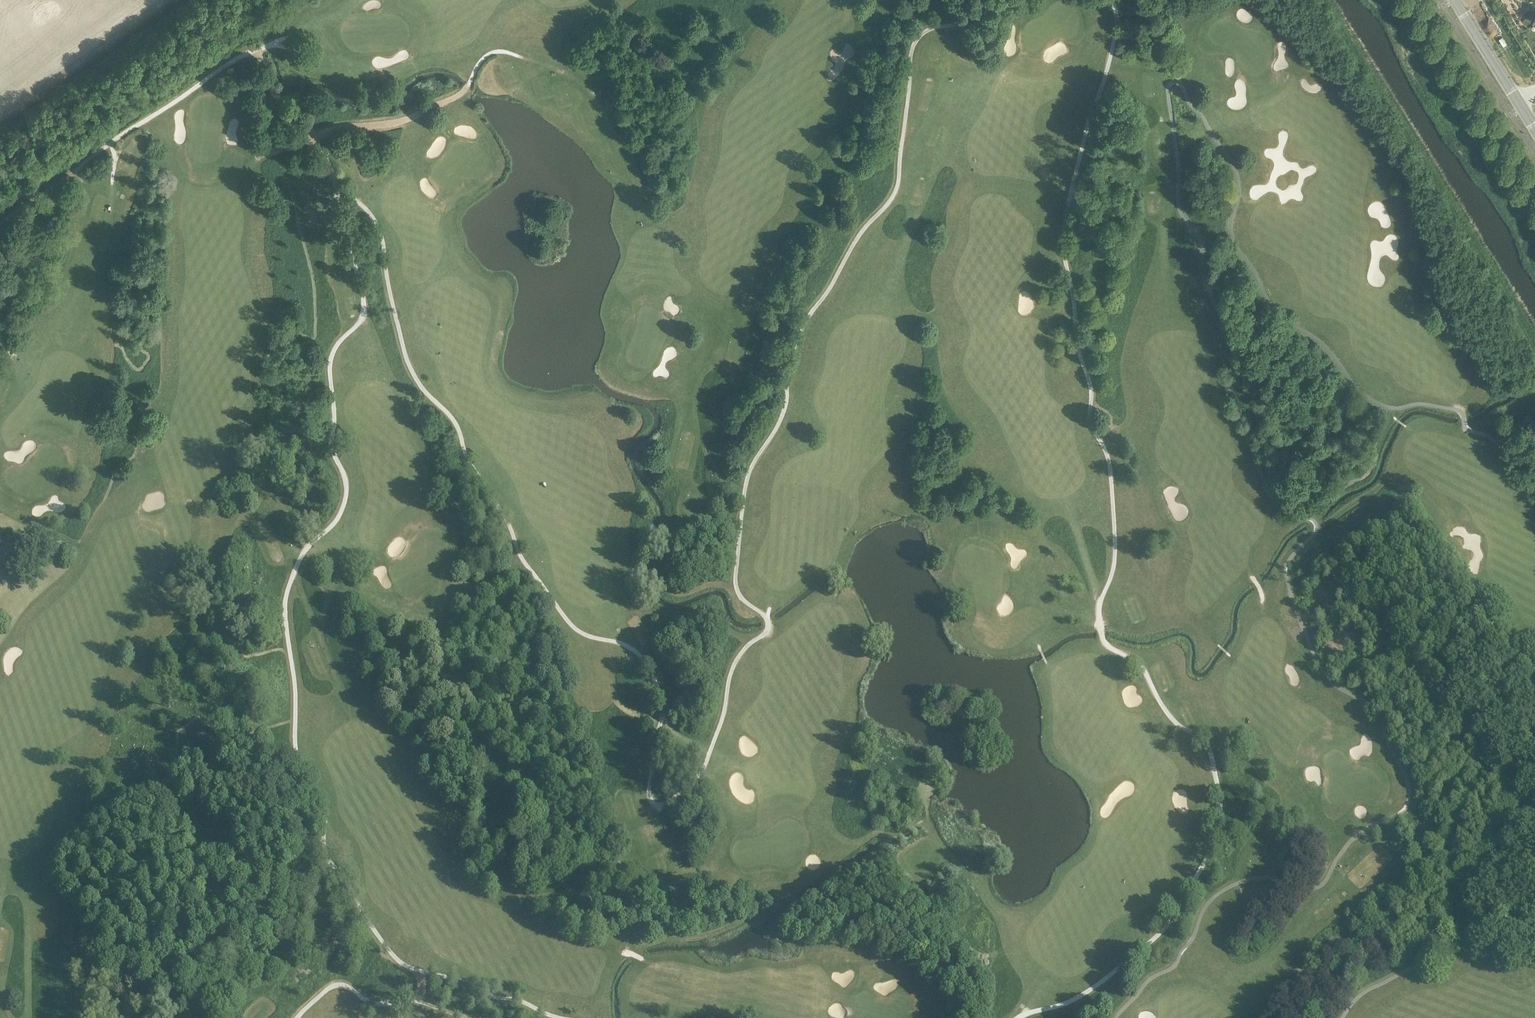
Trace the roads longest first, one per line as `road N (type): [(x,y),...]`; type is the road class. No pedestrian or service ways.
road 1 (tertiary): [(1521,107),(1456,0)]

